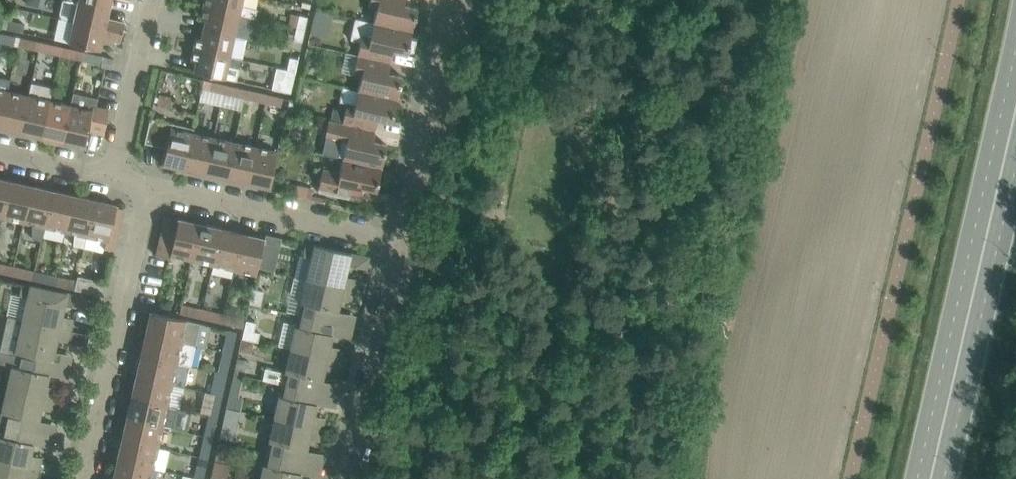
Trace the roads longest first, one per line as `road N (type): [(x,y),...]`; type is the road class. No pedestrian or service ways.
road 1 (secondary): [(930,478),(1015,117)]
road 2 (residential): [(85,478),(151,188)]
road 3 (residential): [(397,243),(151,188)]
road 4 (residential): [(397,243),(451,0)]
road 5 (residential): [(343,478),(397,243)]
road 6 (residential): [(110,177),(150,0)]

